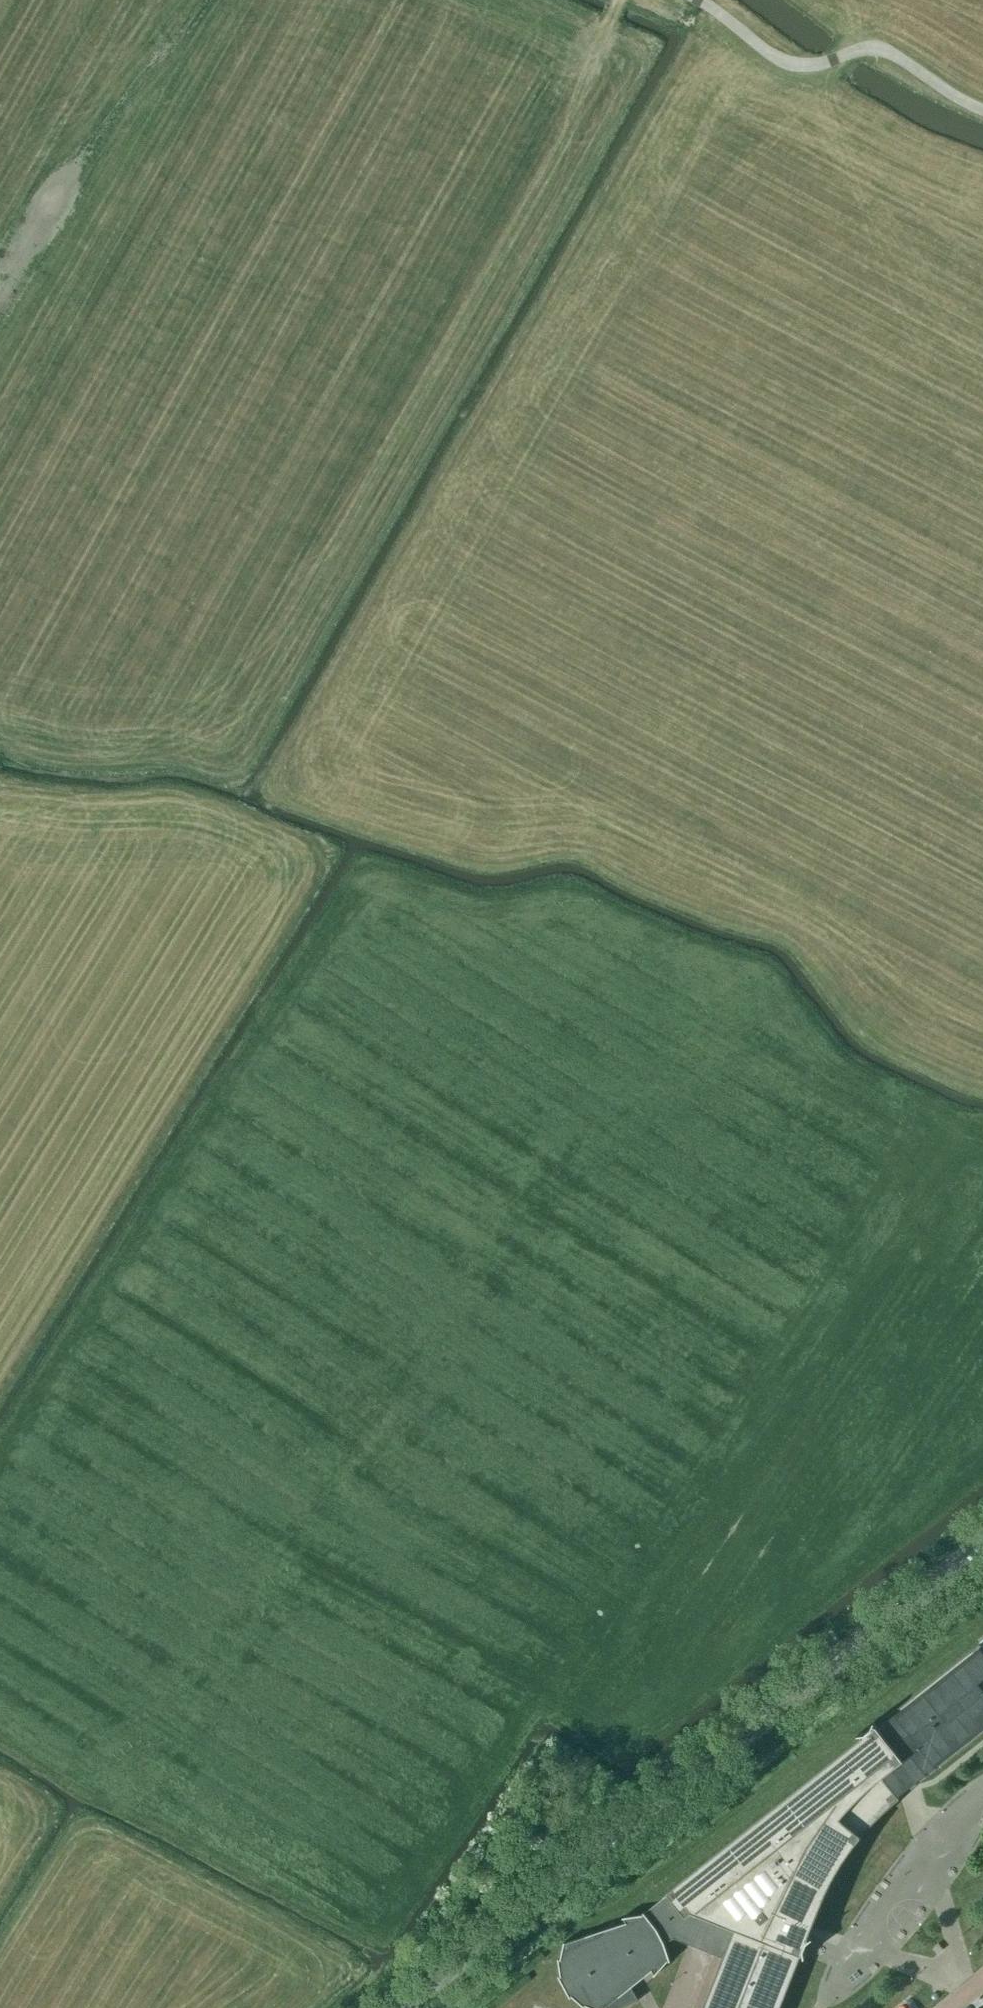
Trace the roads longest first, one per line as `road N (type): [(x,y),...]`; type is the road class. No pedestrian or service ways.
road 1 (secondary): [(408,2007),(982,1545)]
road 2 (unclassified): [(982,114),(880,54),(806,73),(783,67),(690,0)]

